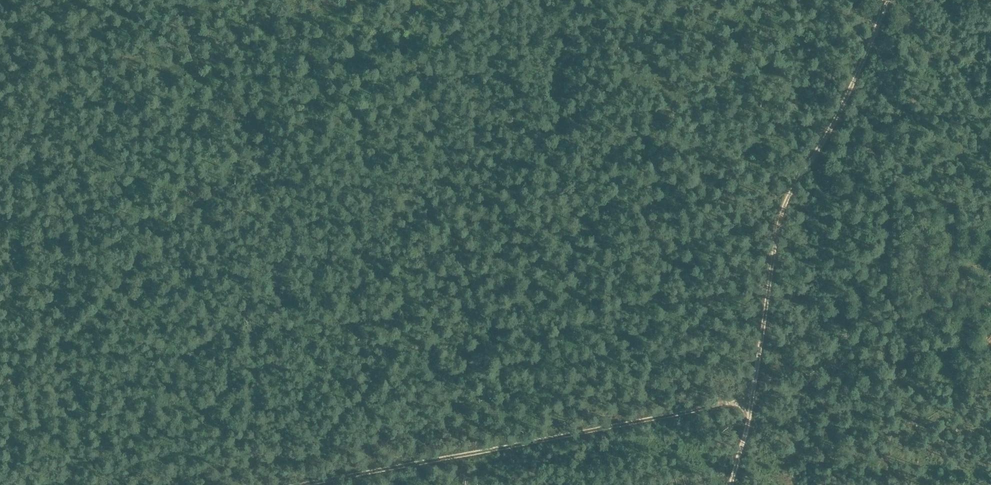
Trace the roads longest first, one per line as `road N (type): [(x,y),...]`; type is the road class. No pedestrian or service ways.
road 1 (track): [(882,0),(824,140),(783,209),(748,427),(730,484)]
road 2 (track): [(296,484),(752,399)]

